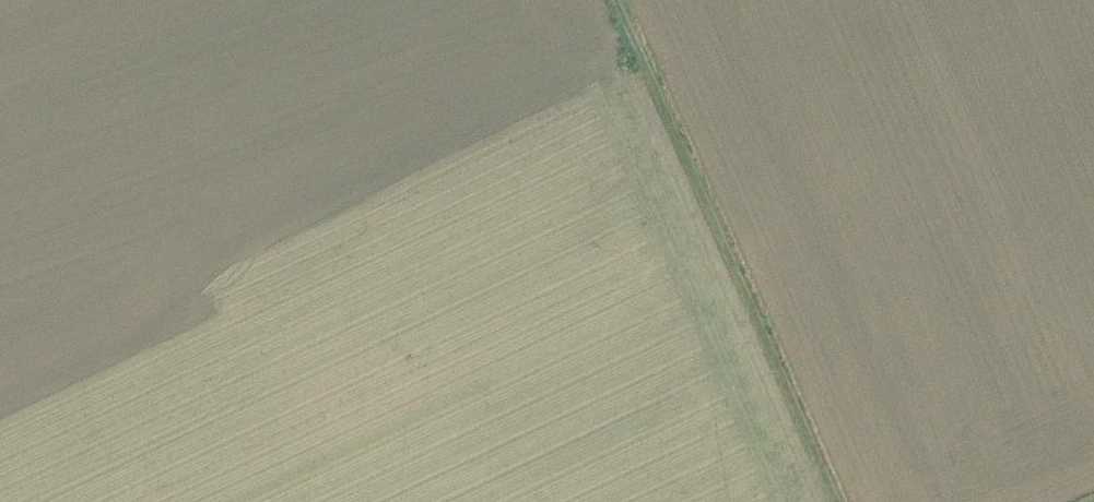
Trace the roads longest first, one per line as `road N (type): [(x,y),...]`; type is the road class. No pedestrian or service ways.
road 1 (track): [(843,501),(621,0)]

